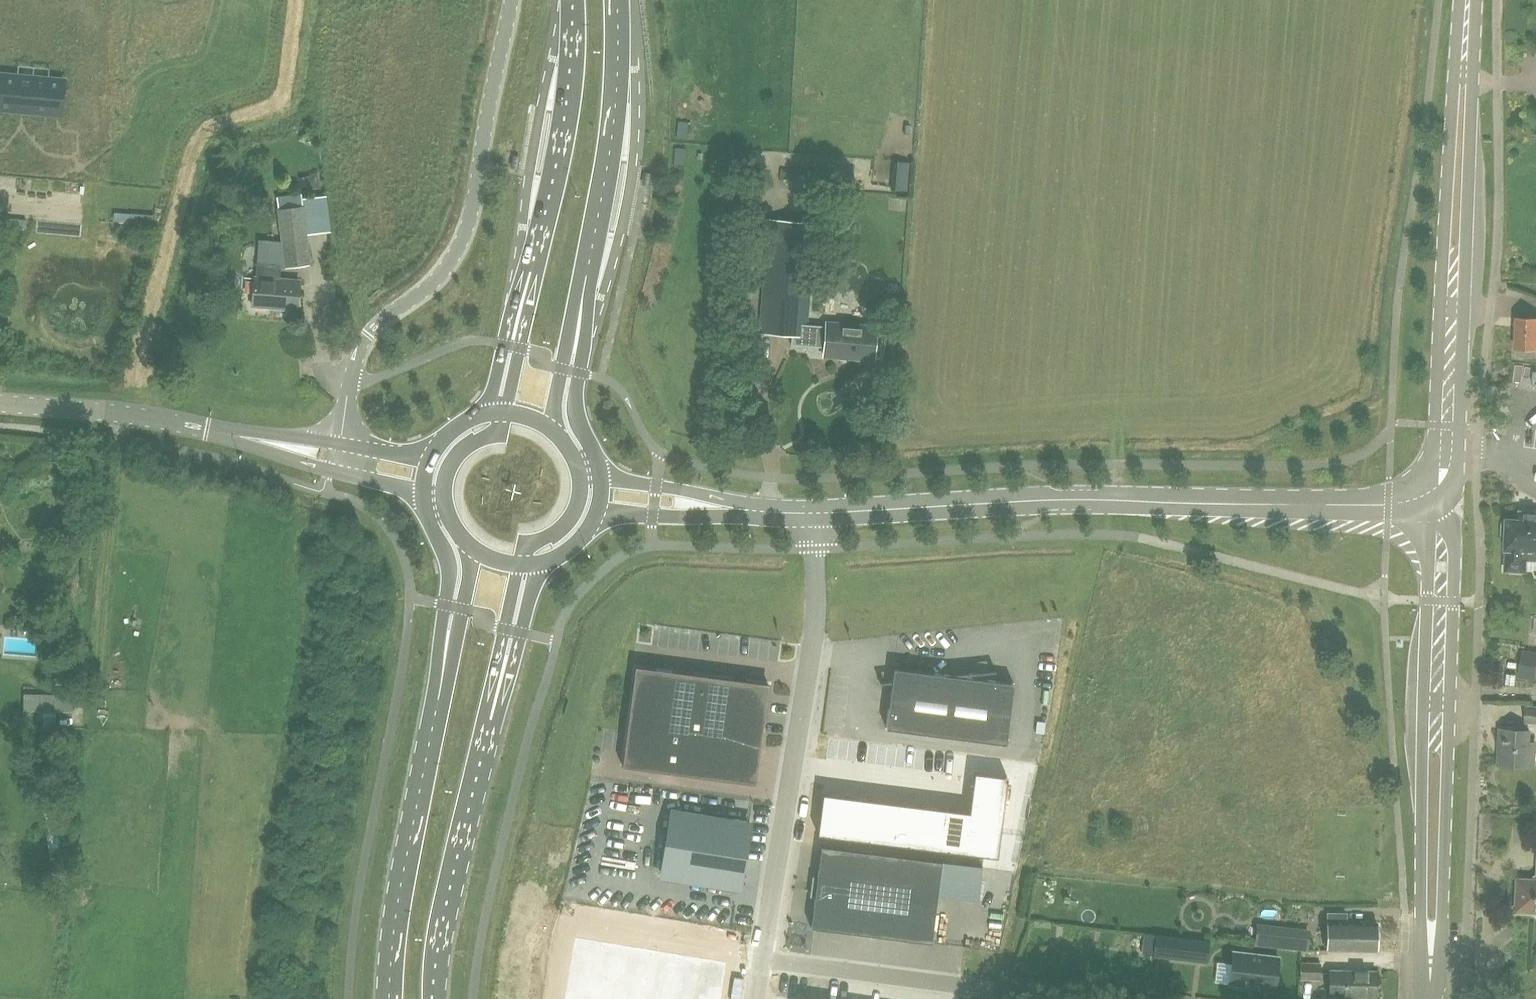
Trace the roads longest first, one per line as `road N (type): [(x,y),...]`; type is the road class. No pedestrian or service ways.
road 1 (tertiary): [(1426,494),(1387,504),(1075,498),(815,513)]
road 2 (residential): [(1429,998),(1441,539),(1426,494)]
road 3 (unclassified): [(512,0),(467,226),(432,284),(365,339),(337,457)]
road 4 (tertiary): [(1426,494),(1438,483),(1446,452),(1468,0)]
road 5 (unclassified): [(815,513),(818,607),(761,957)]
road 6 (unclassified): [(761,957),(992,990),(1135,998)]
road 7 (primary): [(445,644),(388,998)]
road 8 (tertiary): [(0,403),(153,420),(337,457)]
road 9 (primary): [(437,998),(446,905),(500,680)]
road 10 (primary): [(580,318),(616,99),(616,0)]
road 11 (primary): [(571,0),(565,115),(518,315)]
road 12 (primary): [(599,473),(576,410),(580,318)]
road 13 (primary): [(423,498),(448,566),(445,644)]
road 14 (tertiary): [(587,527),(616,514),(673,517),(716,506)]
road 15 (primary): [(500,680),(515,657),(533,582),(549,560)]
road 16 (primary): [(519,565),(576,506),(575,459)]
road 17 (primary): [(564,441),(555,402),(580,318)]
road 18 (primary): [(503,412),(453,461),(447,513)]
road 19 (tertiary): [(716,506),(675,488),(599,473)]

